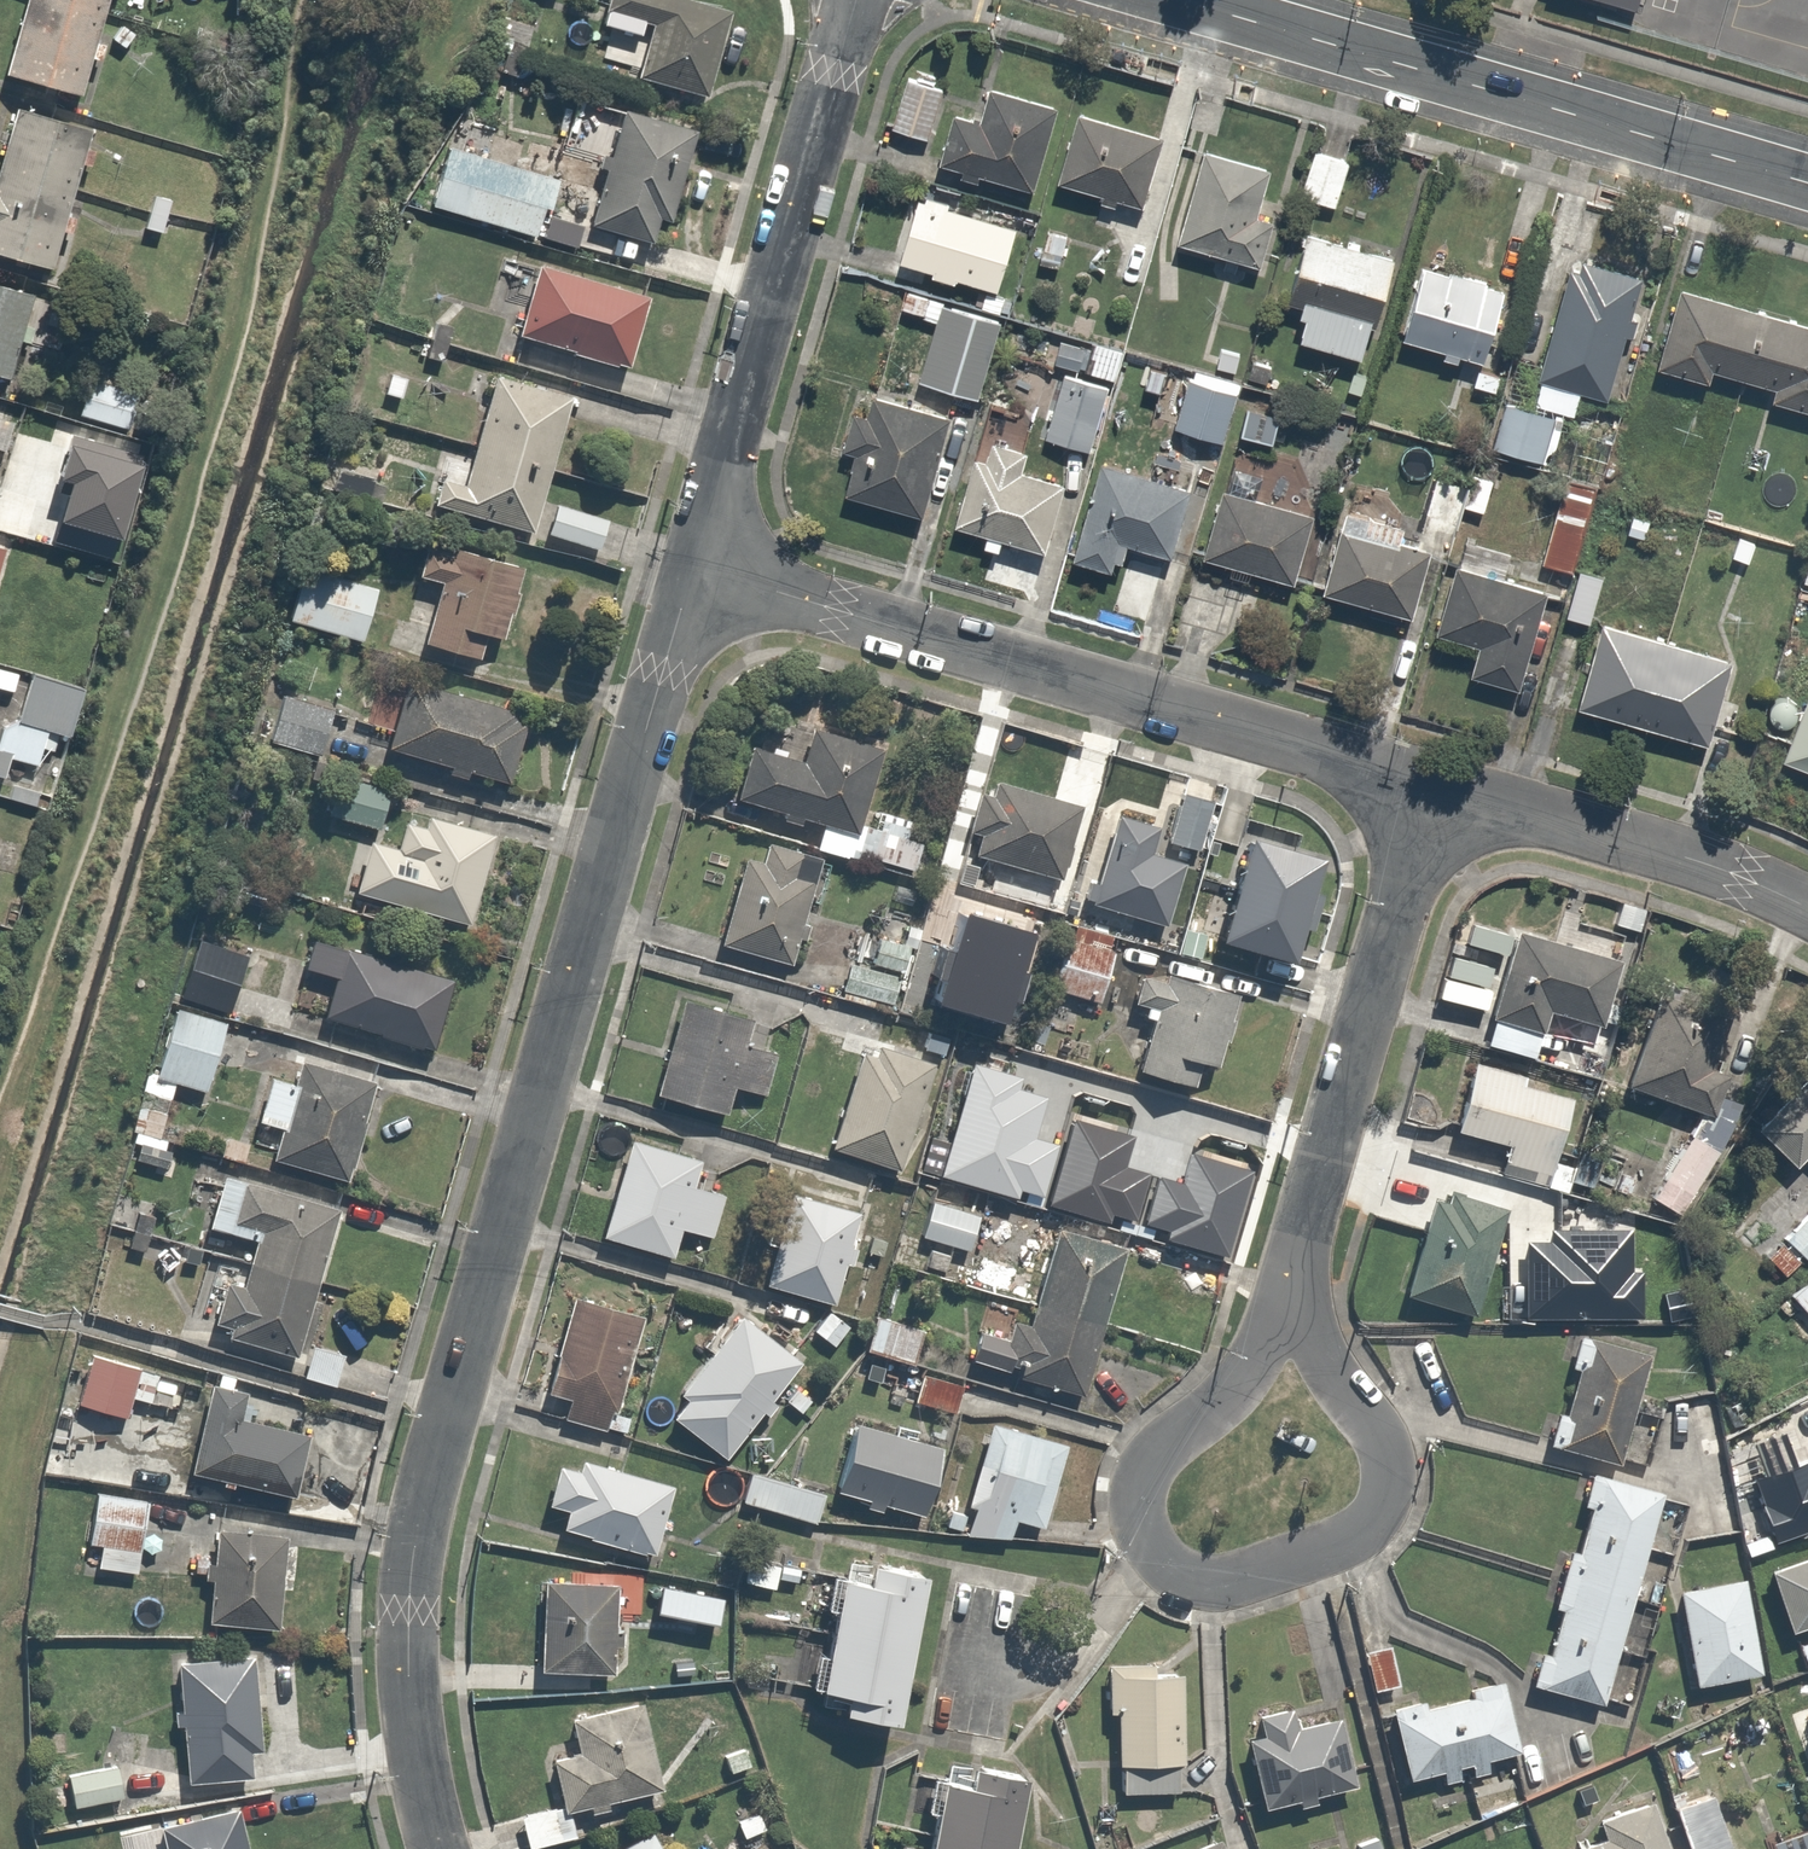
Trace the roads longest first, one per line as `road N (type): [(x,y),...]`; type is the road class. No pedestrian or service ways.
road 1 (residential): [(694,566),(420,1524),(407,1607),(409,1677),(437,1848)]
road 2 (residential): [(694,566),(1437,786)]
road 3 (residential): [(1285,1289),(1327,1375),(1371,1421),(1389,1487),(1380,1516),(1361,1537),(1212,1588),(1177,1576),(1155,1553),(1141,1505),(1146,1472),(1223,1402),(1257,1358)]
road 4 (tertiary): [(1807,185),(1172,0)]
road 5 (residential): [(856,0),(694,566)]
road 6 (residential): [(1437,786),(1285,1289)]
road 7 (residential): [(1437,786),(1742,877),(1807,910)]

